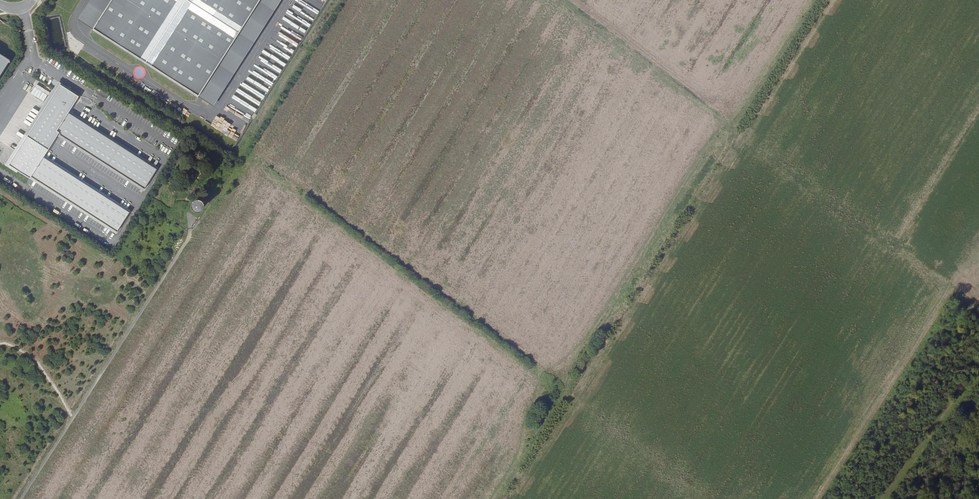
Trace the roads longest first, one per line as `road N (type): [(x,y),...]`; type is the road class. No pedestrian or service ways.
road 1 (track): [(735,131),(559,0)]

